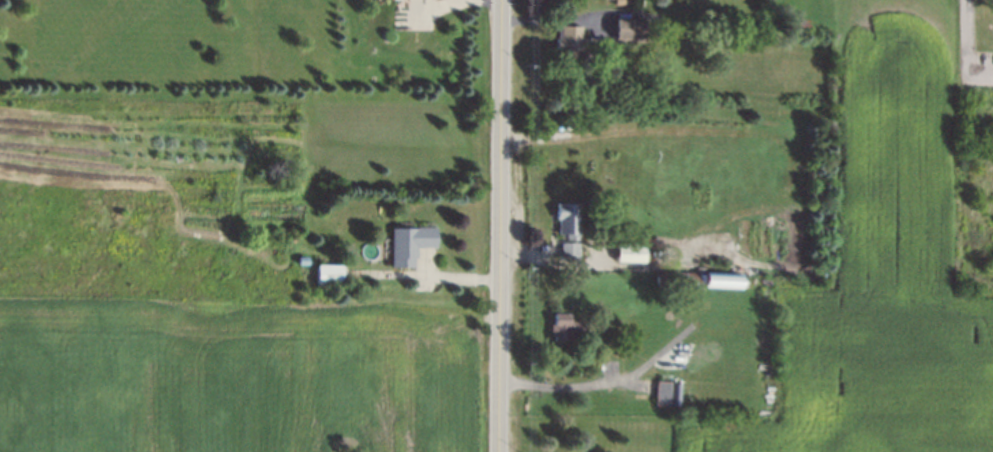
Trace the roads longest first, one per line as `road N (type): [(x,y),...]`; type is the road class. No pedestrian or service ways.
road 1 (secondary): [(499,451),(502,0)]

